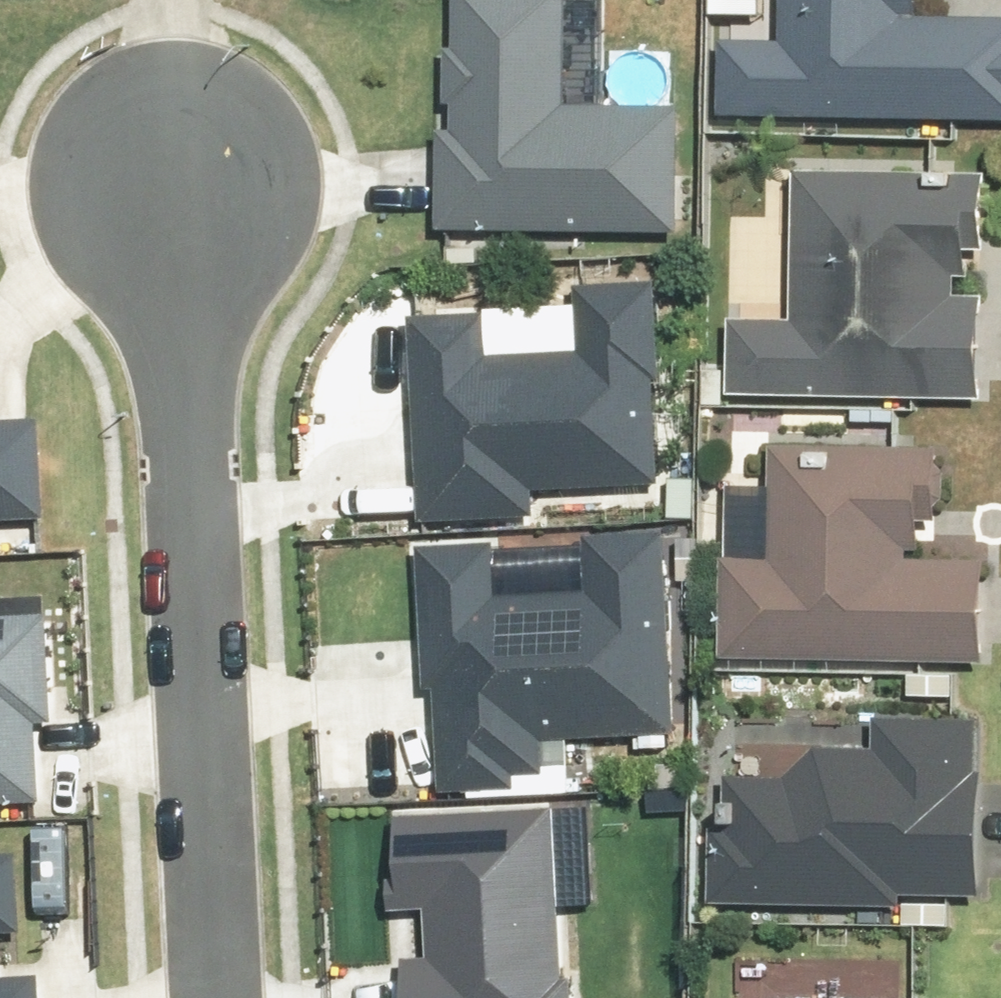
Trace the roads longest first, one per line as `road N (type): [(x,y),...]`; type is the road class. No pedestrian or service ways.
road 1 (residential): [(182,179),(203,997)]
road 2 (residential): [(182,179),(178,0)]

